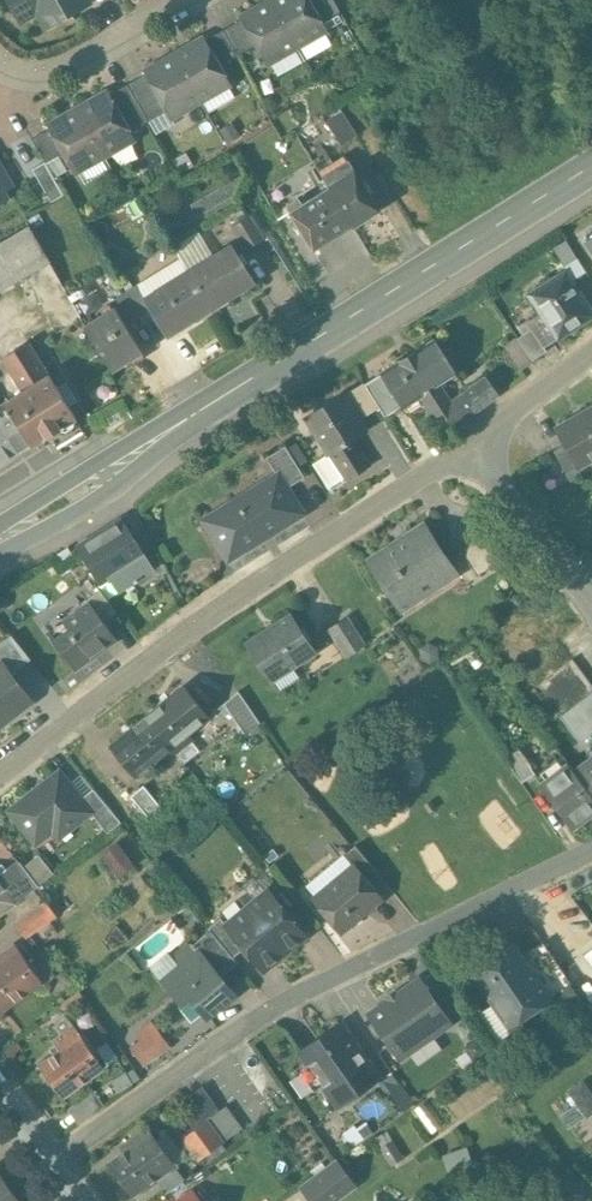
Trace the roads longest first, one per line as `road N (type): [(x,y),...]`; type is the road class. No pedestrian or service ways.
road 1 (primary): [(591,165),(0,536)]
road 2 (unclassified): [(591,850),(299,992),(54,1158)]
road 3 (unclassified): [(0,776),(201,619),(467,444)]
road 4 (unclassified): [(194,0),(61,76),(25,77),(0,65)]
road 5 (unclassified): [(579,598),(467,444)]
road 6 (unclassified): [(467,444),(591,353)]

